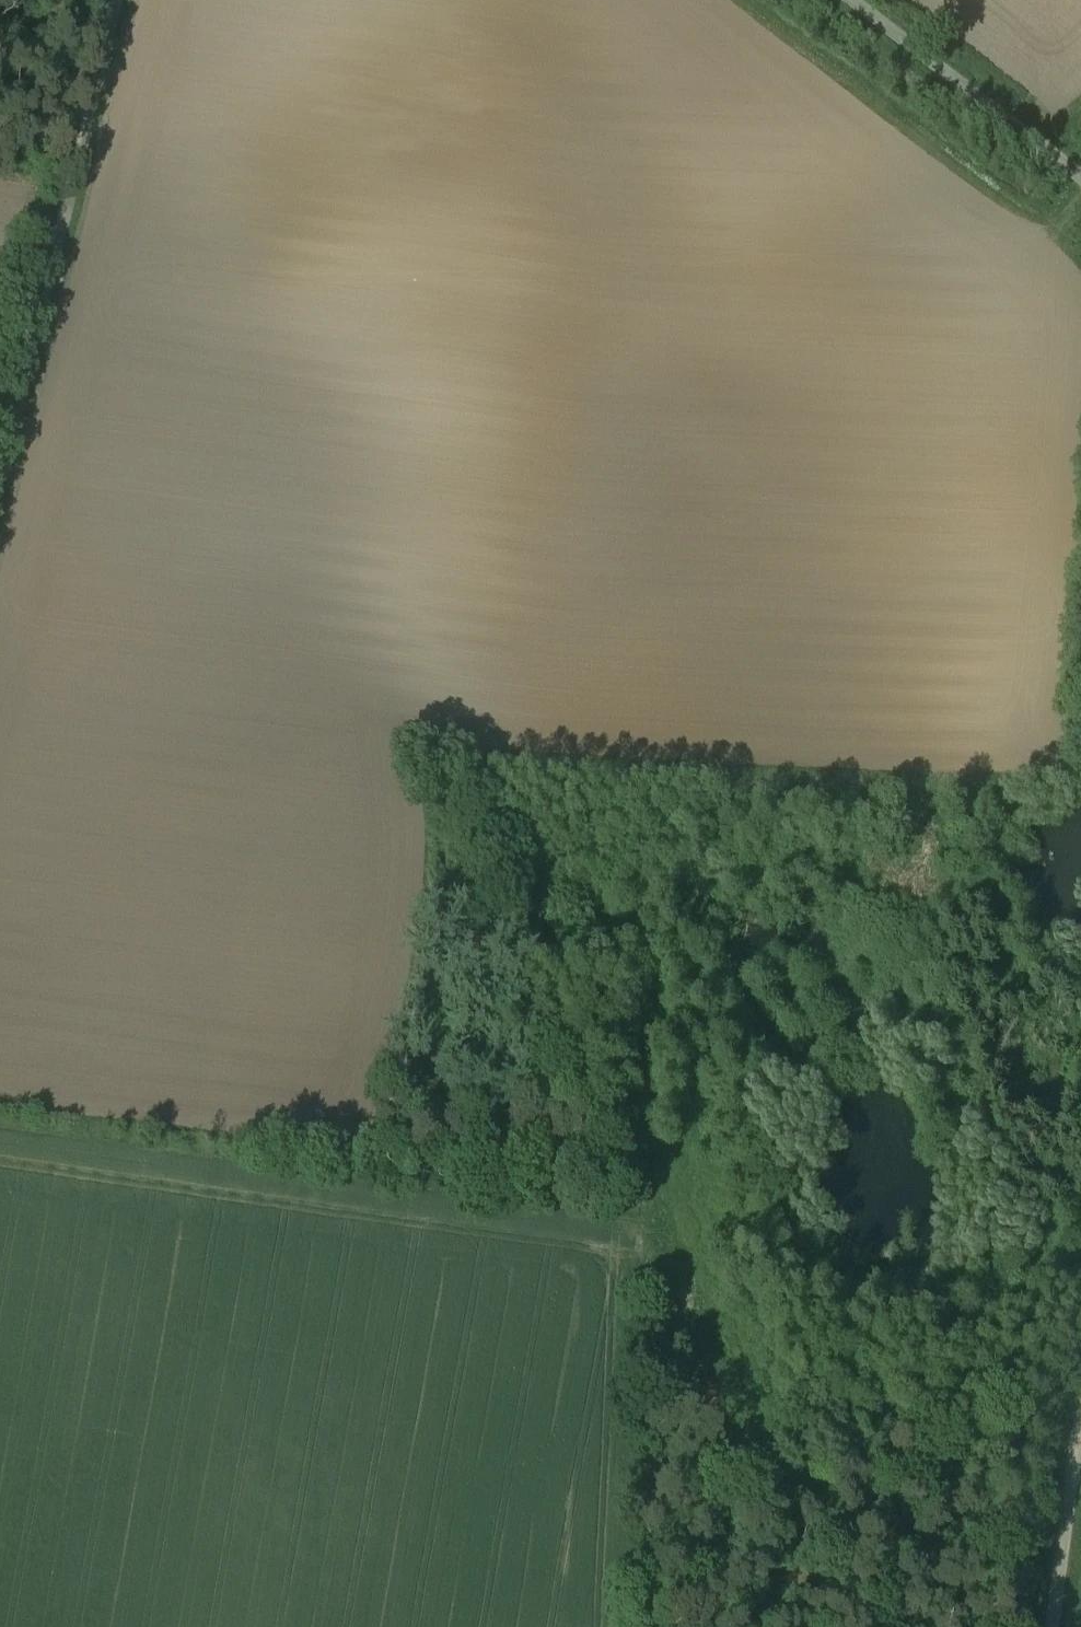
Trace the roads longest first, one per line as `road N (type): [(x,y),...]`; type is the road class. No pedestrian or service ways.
road 1 (track): [(123,0),(0,521)]
road 2 (unclassified): [(851,0),(1080,178)]
road 3 (unclassified): [(1080,1423),(1054,1626)]

